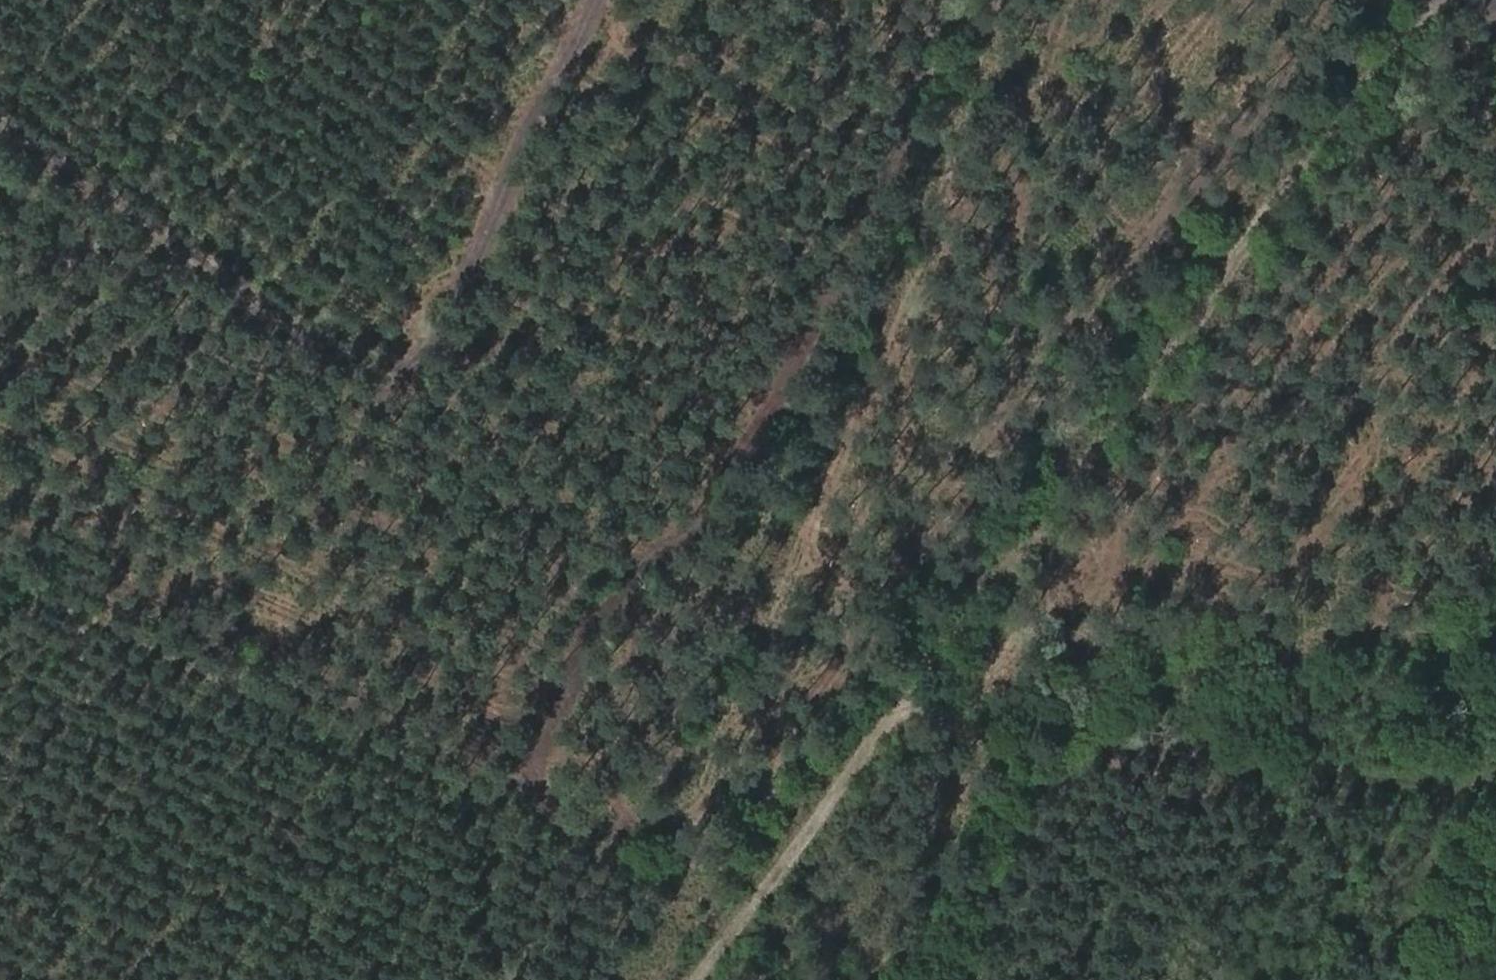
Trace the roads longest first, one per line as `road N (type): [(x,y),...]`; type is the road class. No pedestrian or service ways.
road 1 (track): [(703,979),(1436,0)]
road 2 (track): [(916,695),(1495,793)]

